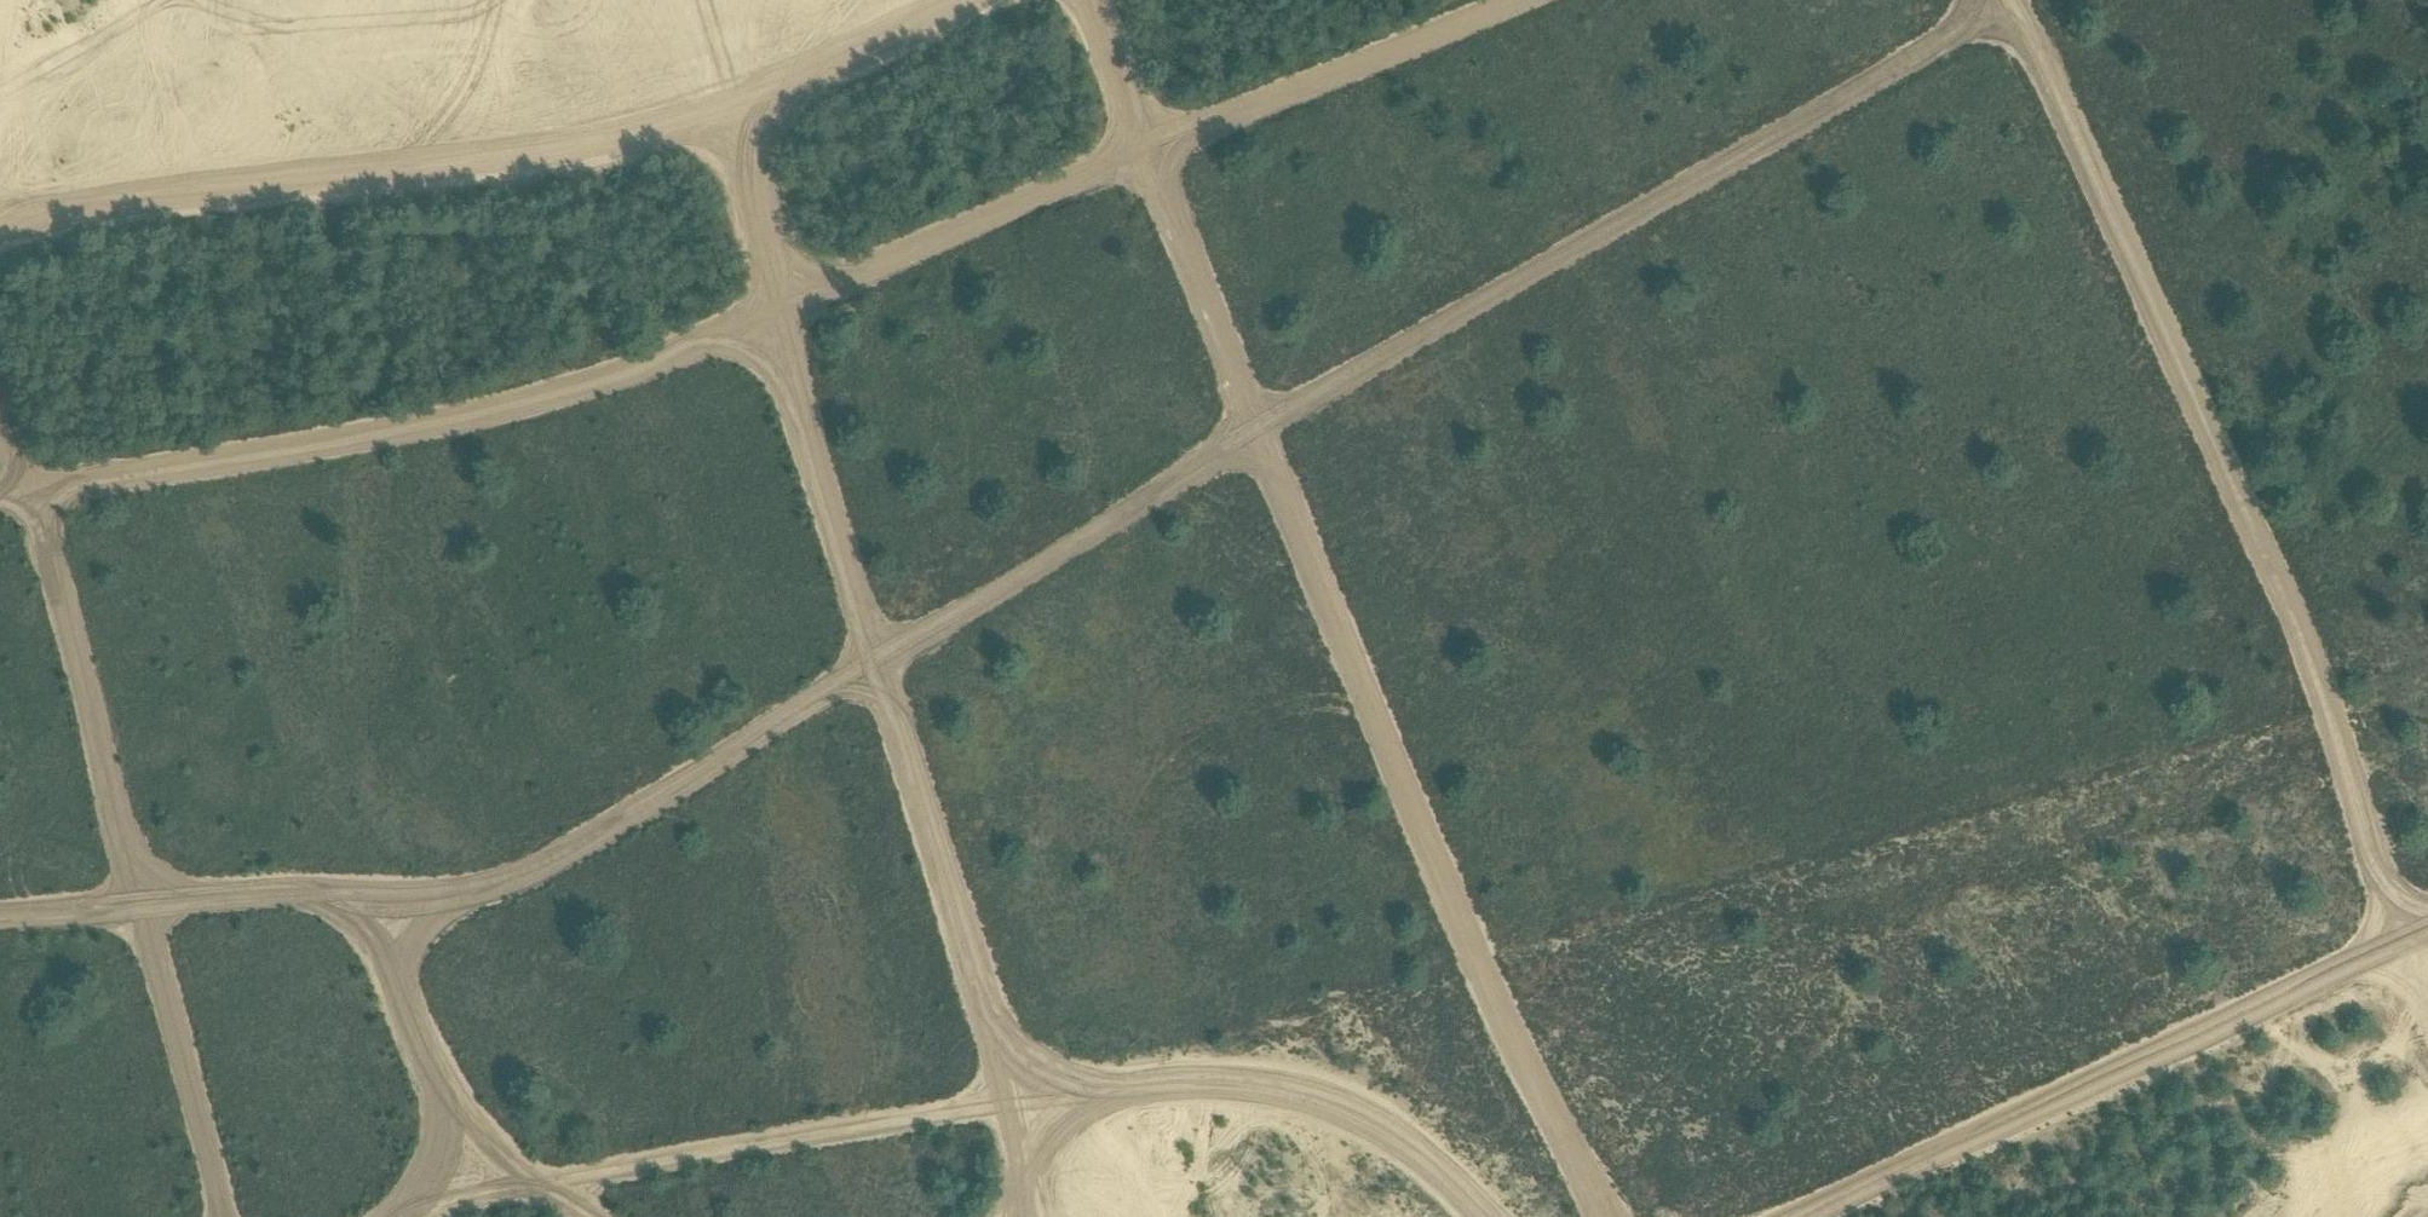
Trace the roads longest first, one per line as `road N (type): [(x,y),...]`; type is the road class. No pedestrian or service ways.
road 1 (track): [(0,493),(285,452),(584,386),(1336,78),(1503,0)]
road 2 (track): [(598,1216),(515,1149),(437,1068),(410,1002),(386,892)]

